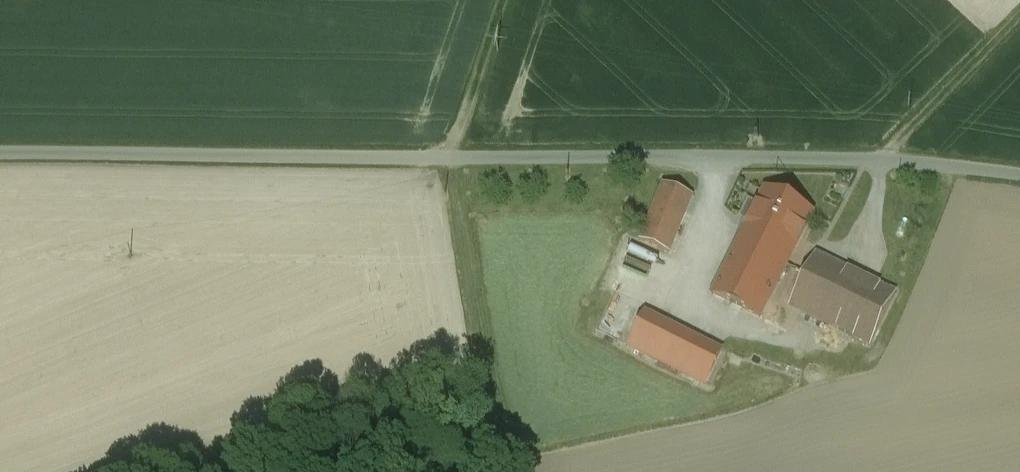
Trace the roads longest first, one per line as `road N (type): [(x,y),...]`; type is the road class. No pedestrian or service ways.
road 1 (unclassified): [(0,154),(883,161),(1019,178)]
road 2 (track): [(455,160),(468,280),(497,423),(517,471)]

